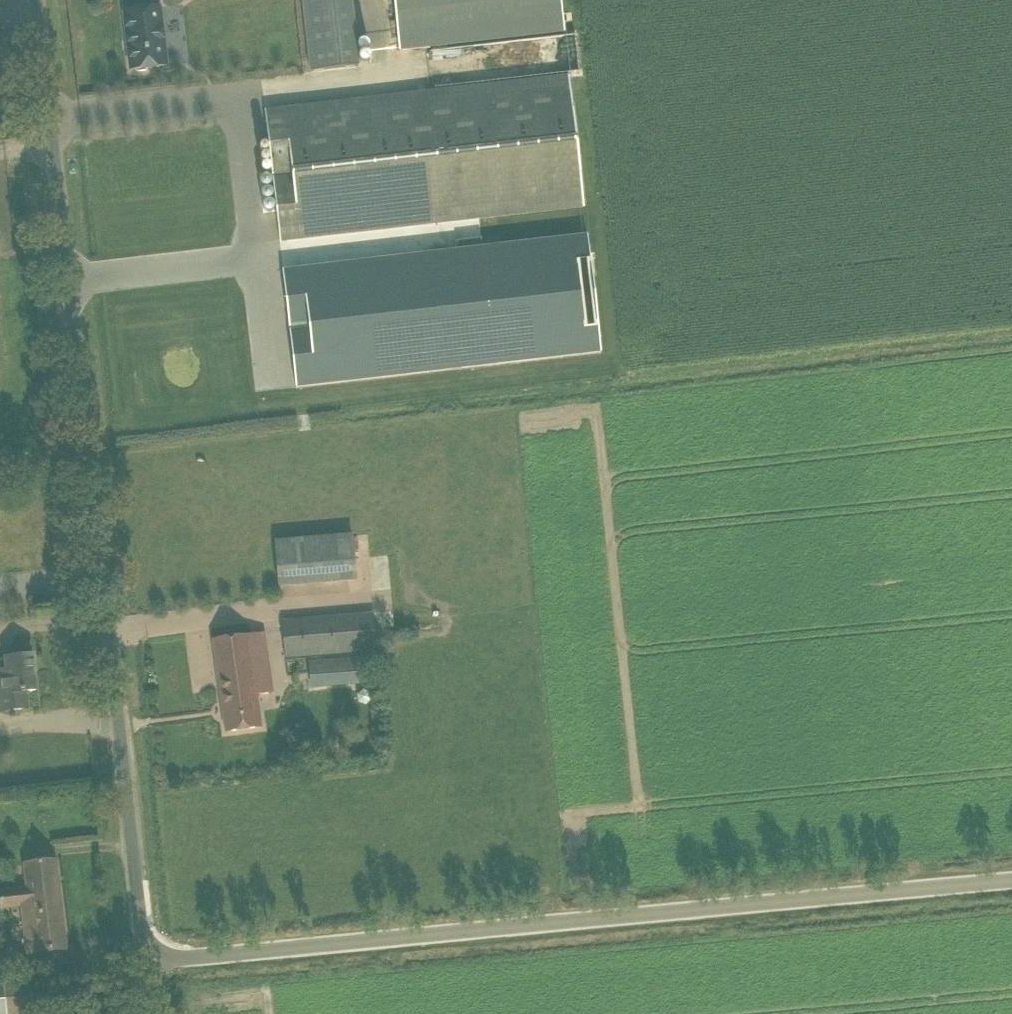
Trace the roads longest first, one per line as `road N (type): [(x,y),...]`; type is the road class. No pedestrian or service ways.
road 1 (unclassified): [(158,963),(139,914),(35,0)]
road 2 (unclassified): [(158,963),(1011,885)]

